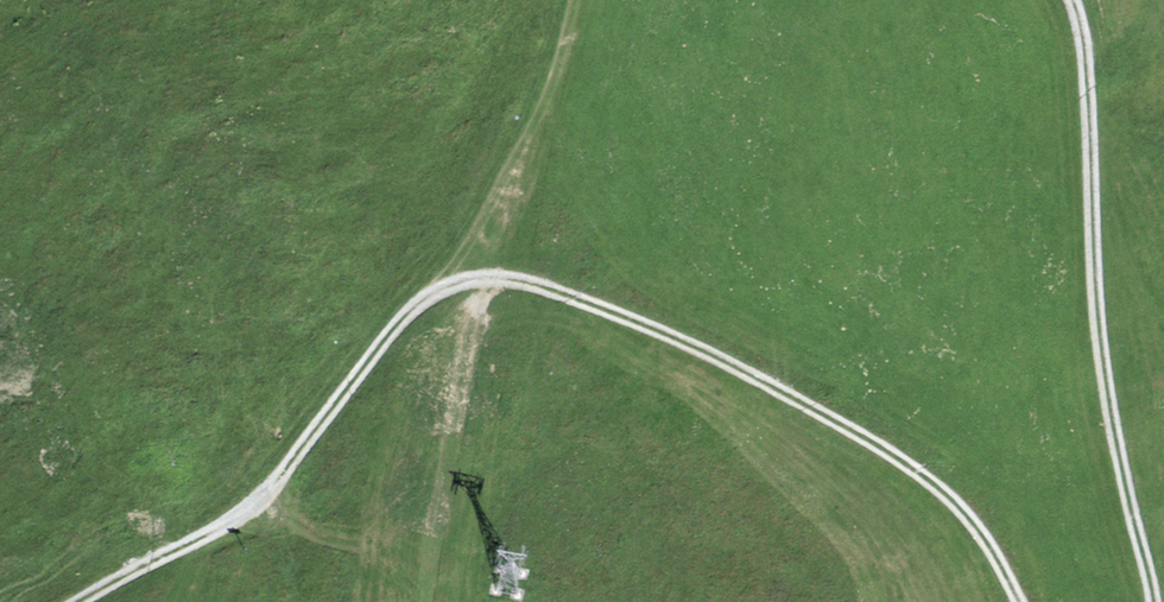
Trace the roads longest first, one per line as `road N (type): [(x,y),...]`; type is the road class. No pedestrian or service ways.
road 1 (track): [(486,279),(532,282),(606,309),(731,364),(885,448),(964,509),(1020,601)]
road 2 (track): [(1156,601),(1117,448),(1101,322),(1088,69),(1072,0)]
road 3 (track): [(82,601),(253,506),(398,324),(439,292)]
road 4 (track): [(439,292),(494,215),(537,123),(577,0)]

